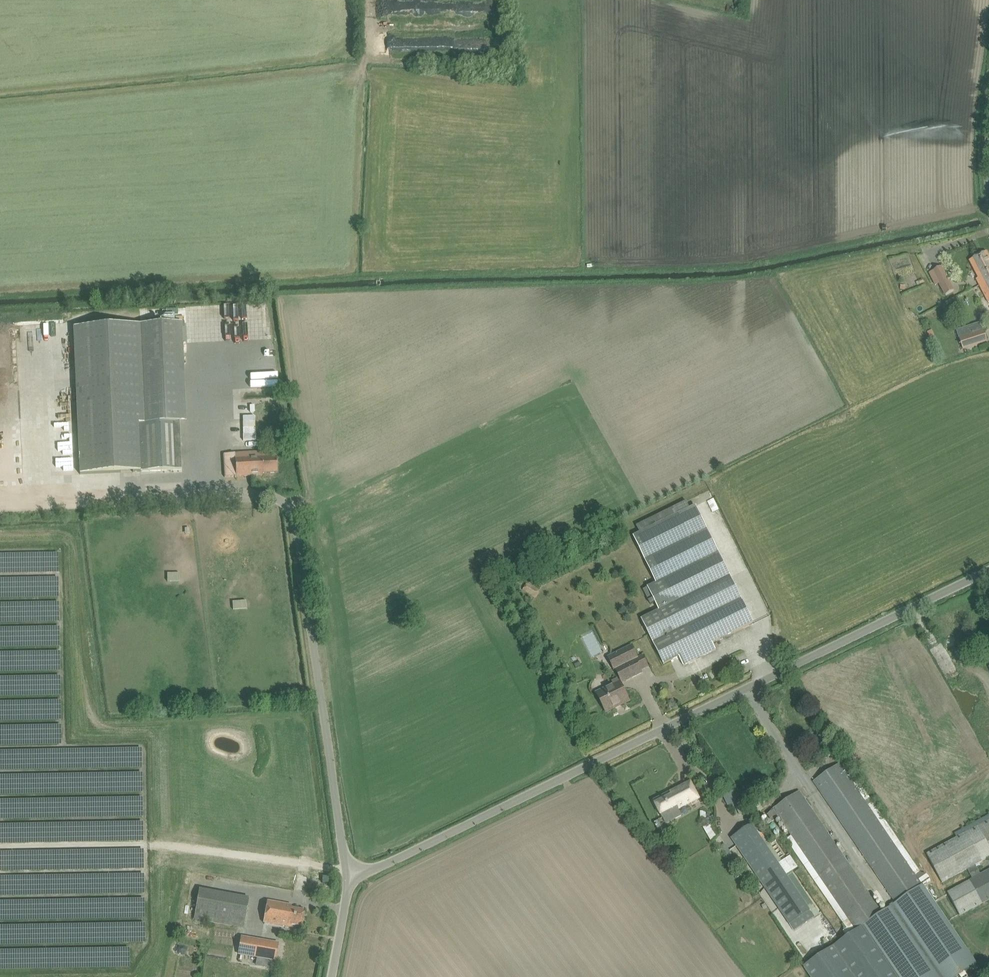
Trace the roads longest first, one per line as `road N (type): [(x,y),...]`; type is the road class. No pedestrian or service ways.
road 1 (unclassified): [(347,875),(381,867),(988,572)]
road 2 (unclassified): [(347,875),(297,527),(282,502),(256,494)]
road 3 (track): [(0,848),(172,845),(346,868)]

